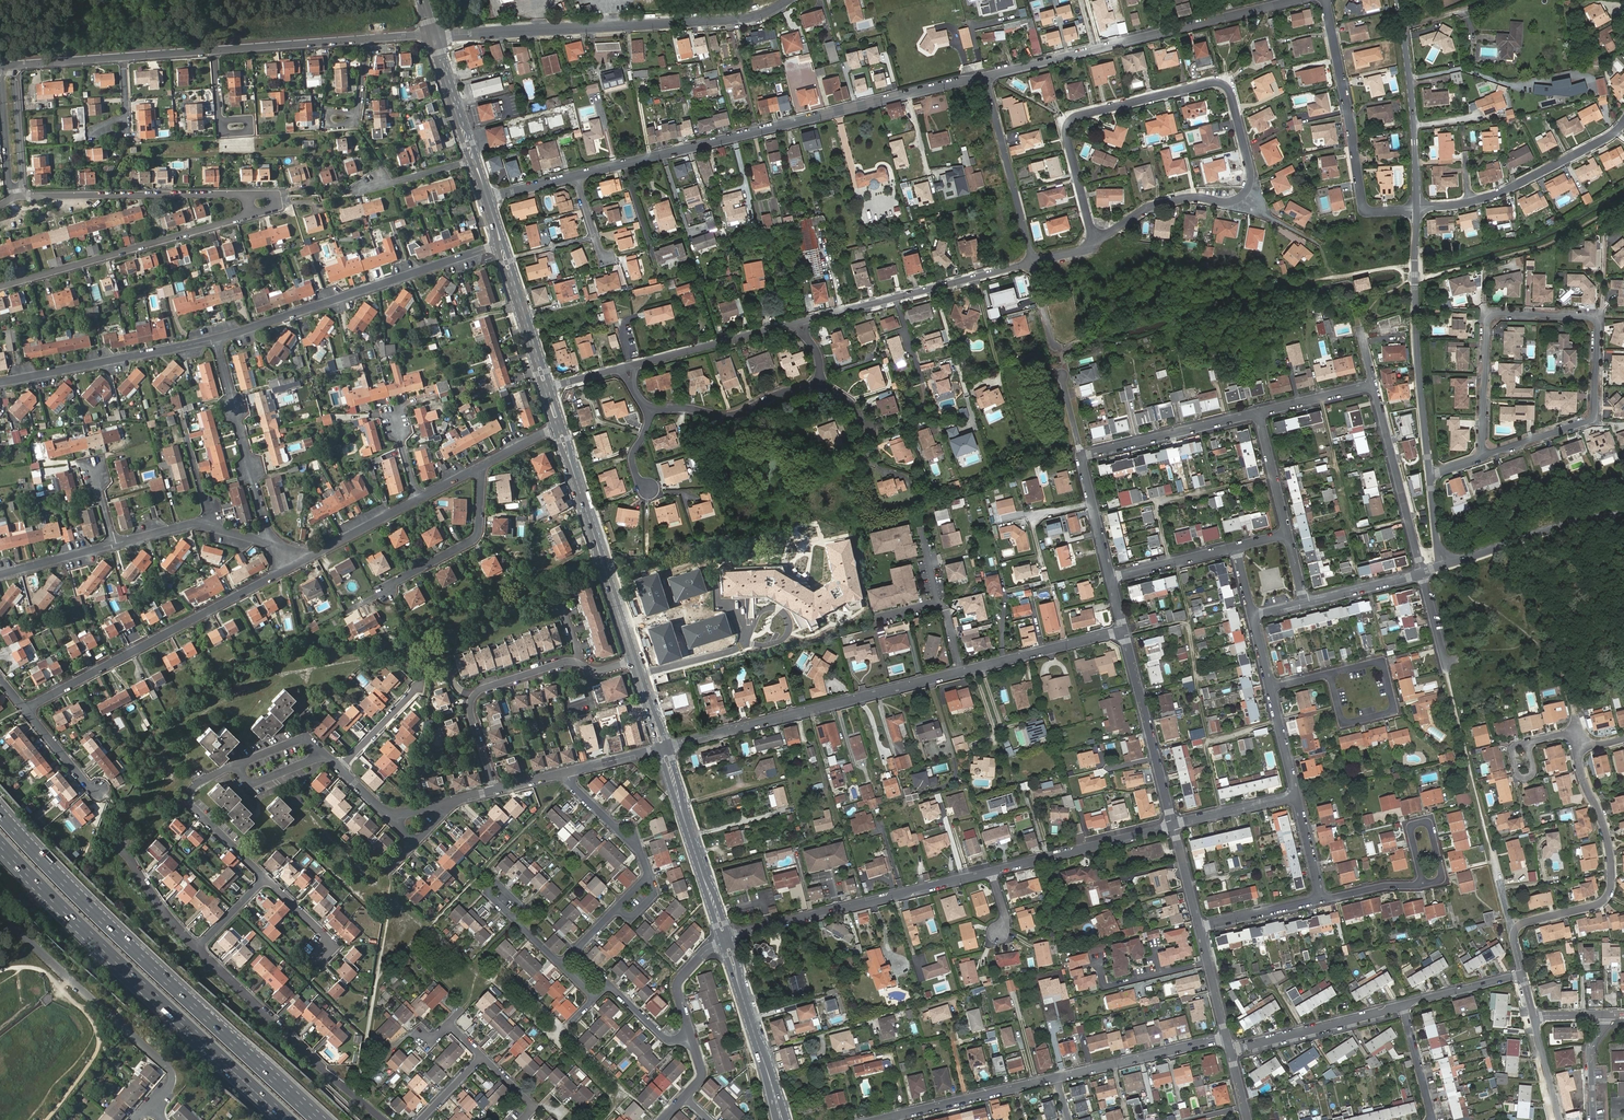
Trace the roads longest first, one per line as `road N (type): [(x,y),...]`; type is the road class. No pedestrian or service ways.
road 1 (residential): [(1094,239),(1069,123),(1224,85),(1250,172),(1245,192),(1223,202),(1163,202),(1107,235)]
road 2 (residential): [(663,748),(1124,631)]
road 3 (motorway): [(317,1119),(0,814)]
road 4 (residential): [(987,75),(576,177)]
road 5 (motorway): [(0,843),(290,1119)]
road 6 (unclassified): [(788,0),(759,15),(700,23),(432,35)]
road 7 (residential): [(1294,0),(987,75)]
road 8 (residential): [(295,565),(27,709)]
road 9 (residential): [(501,243),(217,339)]
road 10 (residential): [(992,870),(725,938)]
road 11 (residential): [(148,1105),(172,1076),(169,1066),(0,914)]
road 12 (residential): [(1417,208),(1417,334),(1429,474)]
road 13 (residential): [(1326,0),(1363,207),(1417,208)]
road 14 (residential): [(1513,935),(1522,923),(1602,901),(1611,889),(1609,846),(1579,761),(1584,745)]
road 15 (residential): [(384,1119),(197,945)]
road 16 (residential): [(0,286),(242,217)]
road 17 (secondary): [(559,426),(635,661)]
road 18 (residential): [(1596,321),(1492,316),(1482,456)]
road 19 (residential): [(566,773),(635,848),(648,876),(575,950)]
road 20 (residential): [(807,320),(1034,261)]
road 21 (residential): [(217,339),(0,382)]
road 22 (residential): [(241,194),(22,196)]
road 23 (residential): [(277,547),(217,339)]
road 24 (residential): [(1482,456),(1590,421),(1596,321)]
road 25 (unclassified): [(1398,0),(1417,208)]
road 26 (residential): [(575,662),(473,698),(495,790)]
road 27 (secondary): [(663,748),(725,938)]
road 28 (residential): [(1124,631),(1173,824)]
road 29 (residential): [(1422,573),(1374,386)]
road 30 (residential): [(987,75),(1034,261)]
road 31 (residential): [(1623,516),(1559,525),(1442,565)]
road 32 (residential): [(1173,824),(992,870)]
road 33 (residential): [(1259,413),(1081,456)]
road 34 (residential): [(495,790),(388,816),(339,766)]
road 35 (residential): [(821,380),(733,415),(649,409)]
road 36 (residential): [(1403,1005),(1230,1049)]
road 37 (residential): [(1056,1078),(1227,1037)]
road 38 (residential): [(1469,203),(1608,137),(1623,121)]
road 39 (residential): [(483,466),(476,535),(387,586)]
road 40 (residential): [(236,765),(198,783),(188,801),(264,878)]
road 41 (residential): [(635,365),(794,324)]
road 42 (residential): [(1330,674),(1383,661),(1394,711),(1342,723)]
road 43 (residential): [(902,1115),(1056,1078)]
road 44 (residential): [(368,39),(216,50)]
road 45 (secondary): [(501,243),(547,388)]
road 46 (residential): [(418,501),(295,565)]
road 47 (secondary): [(725,938),(765,1065)]
road 48 (secondary): [(432,35),(474,161)]
road 49 (residential): [(1,66),(12,198)]
road 50 (residential): [(22,196),(16,65)]
road 51 (residential): [(1236,546),(1110,577)]
road 52 (residential): [(1297,796),(1173,824)]
road 53 (residential): [(1199,927),(1322,898)]
road 54 (residential): [(1081,456),(1110,577)]
road 55 (residential): [(197,945),(162,906),(126,844)]
road 56 (residential): [(1259,413),(1288,533)]
road 57 (residential): [(1522,974),(1403,1005)]
road 58 (residential): [(1422,573),(1305,601)]

